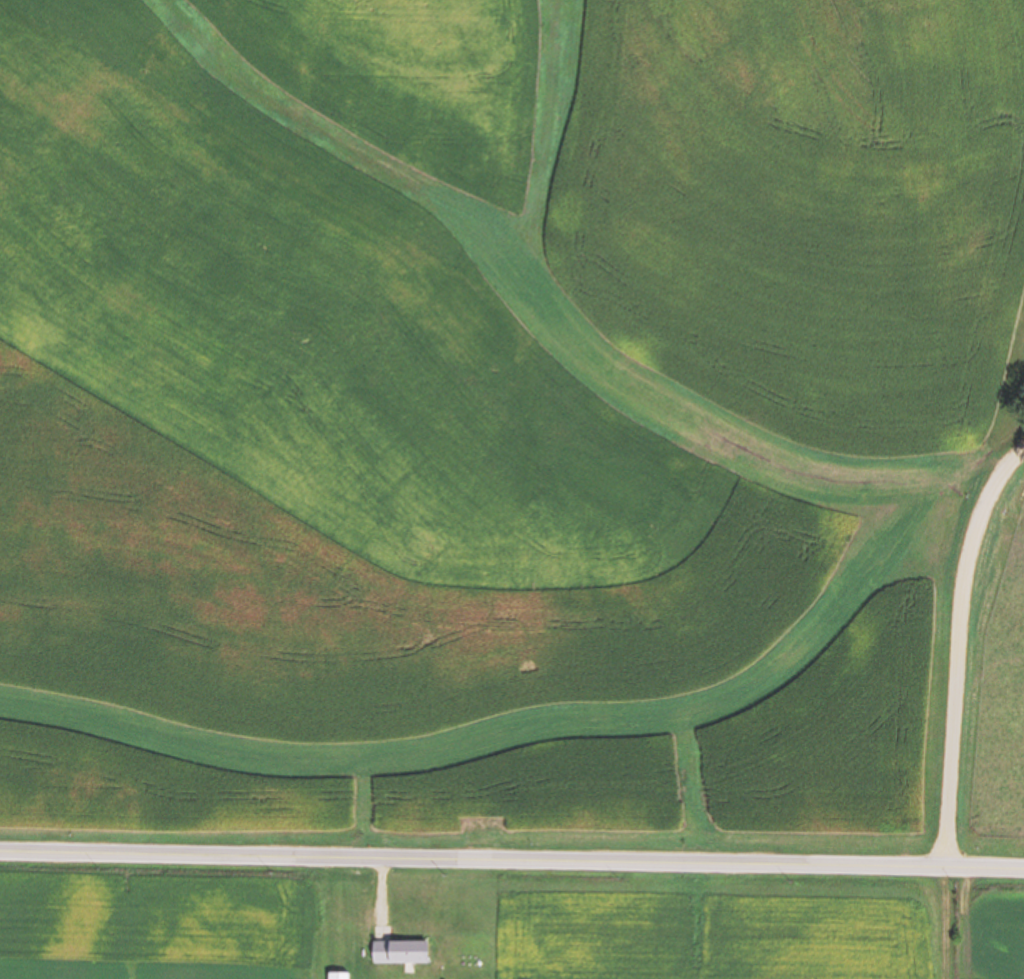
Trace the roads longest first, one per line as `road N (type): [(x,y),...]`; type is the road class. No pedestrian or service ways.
road 1 (primary): [(1023,869),(0,851)]

